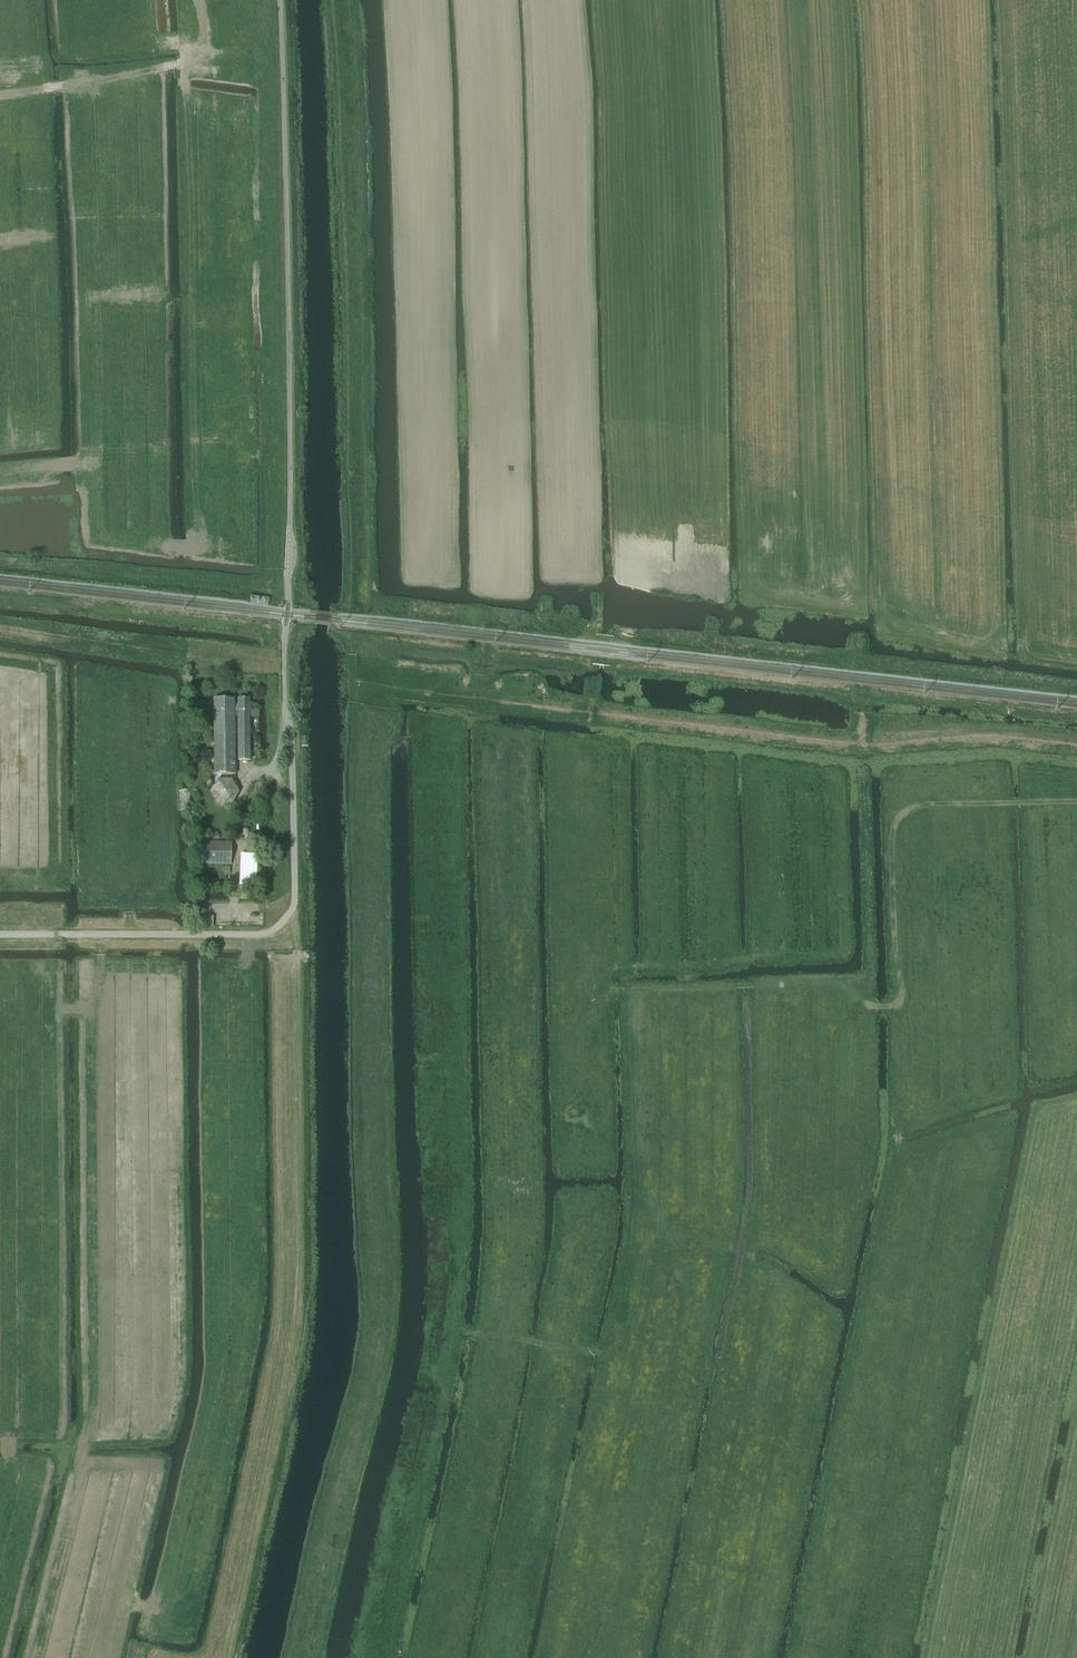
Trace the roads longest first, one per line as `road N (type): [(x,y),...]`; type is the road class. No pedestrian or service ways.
road 1 (unclassified): [(286,713),(291,285),(281,0)]
road 2 (track): [(604,992),(836,982),(877,1008),(891,1006),(900,999),(896,815),(925,803),(1076,802)]

